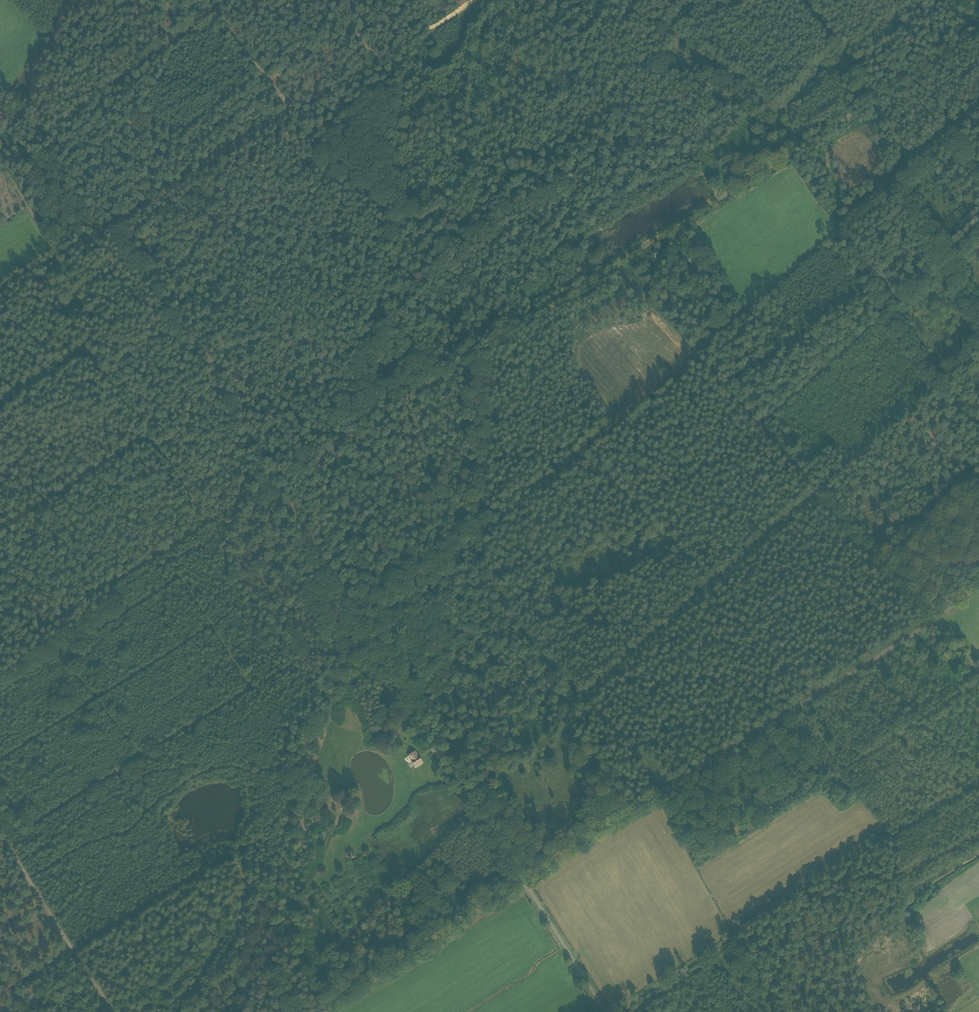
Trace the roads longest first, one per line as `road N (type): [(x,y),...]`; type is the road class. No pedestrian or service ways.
road 1 (track): [(607,1011),(307,533),(99,232),(0,293)]
road 2 (track): [(321,1011),(978,587)]
road 3 (track): [(111,1011),(0,831)]
road 4 (track): [(978,317),(893,174)]

